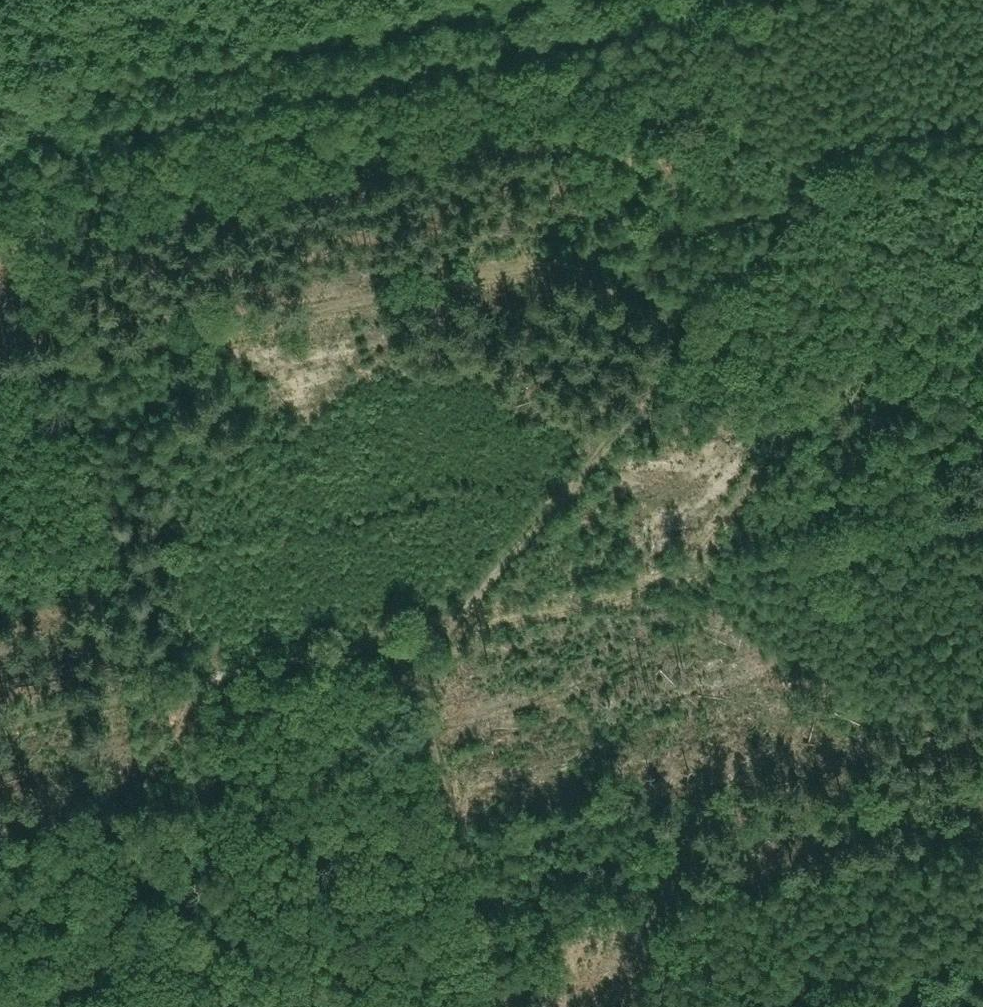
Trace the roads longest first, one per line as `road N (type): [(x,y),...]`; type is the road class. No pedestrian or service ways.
road 1 (track): [(982,170),(0,372)]
road 2 (track): [(414,633),(671,576),(814,411),(982,283)]
road 3 (track): [(446,626),(806,201)]
road 4 (track): [(982,834),(627,904),(483,901)]
road 5 (track): [(0,726),(414,633)]
road 6 (track): [(216,327),(178,685)]
road 7 (track): [(671,576),(982,515)]
road 8 (track): [(483,901),(414,633)]
road 9 (track): [(582,247),(699,322)]

